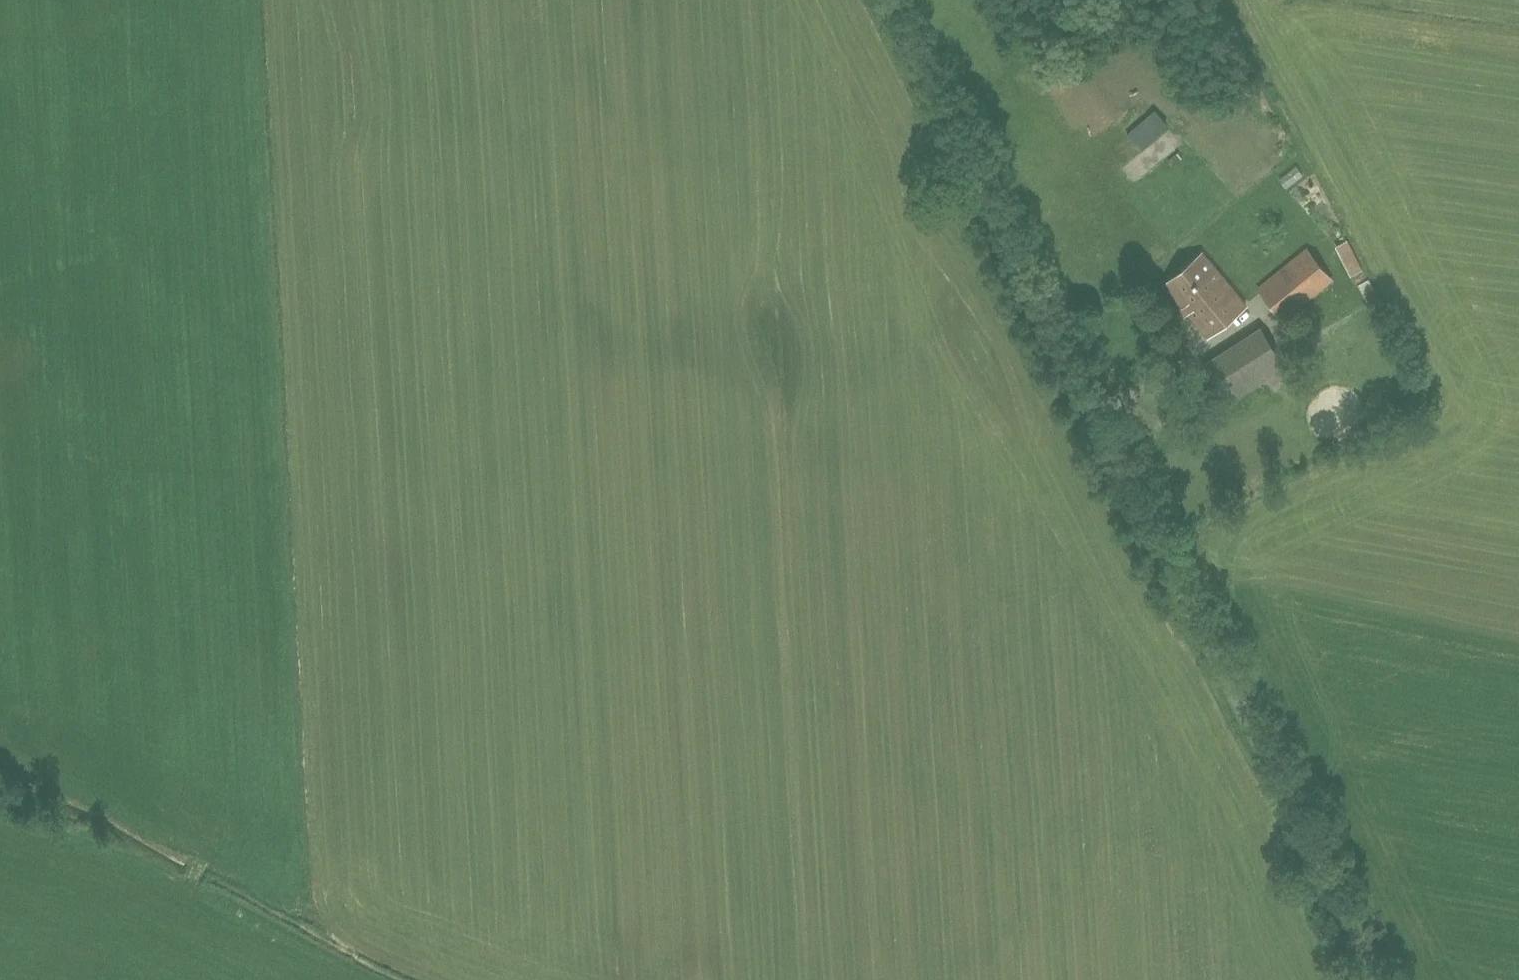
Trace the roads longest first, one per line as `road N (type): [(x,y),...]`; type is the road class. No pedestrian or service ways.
road 1 (unclassified): [(1380,979),(886,0)]

